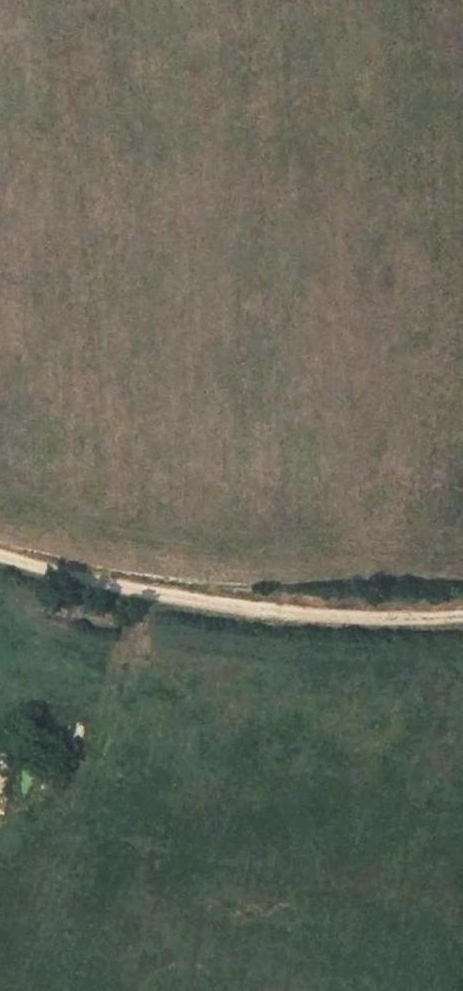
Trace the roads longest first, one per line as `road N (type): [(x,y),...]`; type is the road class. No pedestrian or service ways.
road 1 (track): [(0,553),(233,605),(462,616)]

